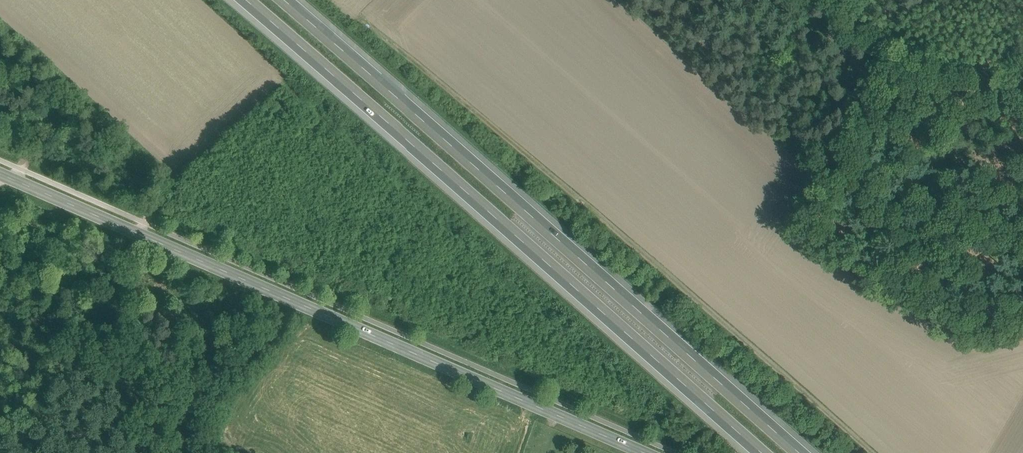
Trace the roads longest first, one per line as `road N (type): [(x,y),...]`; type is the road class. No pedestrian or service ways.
road 1 (secondary): [(644,452),(0,174)]
road 2 (motorway): [(250,0),(766,452)]
road 3 (motorway): [(807,452),(292,0)]
road 4 (track): [(872,452),(352,13)]

